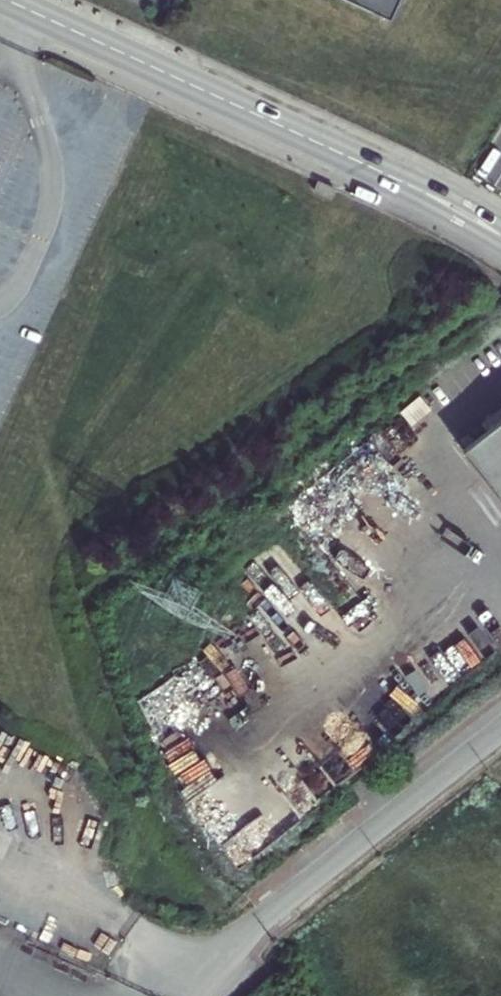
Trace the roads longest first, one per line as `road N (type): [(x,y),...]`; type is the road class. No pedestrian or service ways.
road 1 (unclassified): [(5,0),(420,191),(500,238)]
road 2 (unclassified): [(500,728),(284,899),(201,995)]

